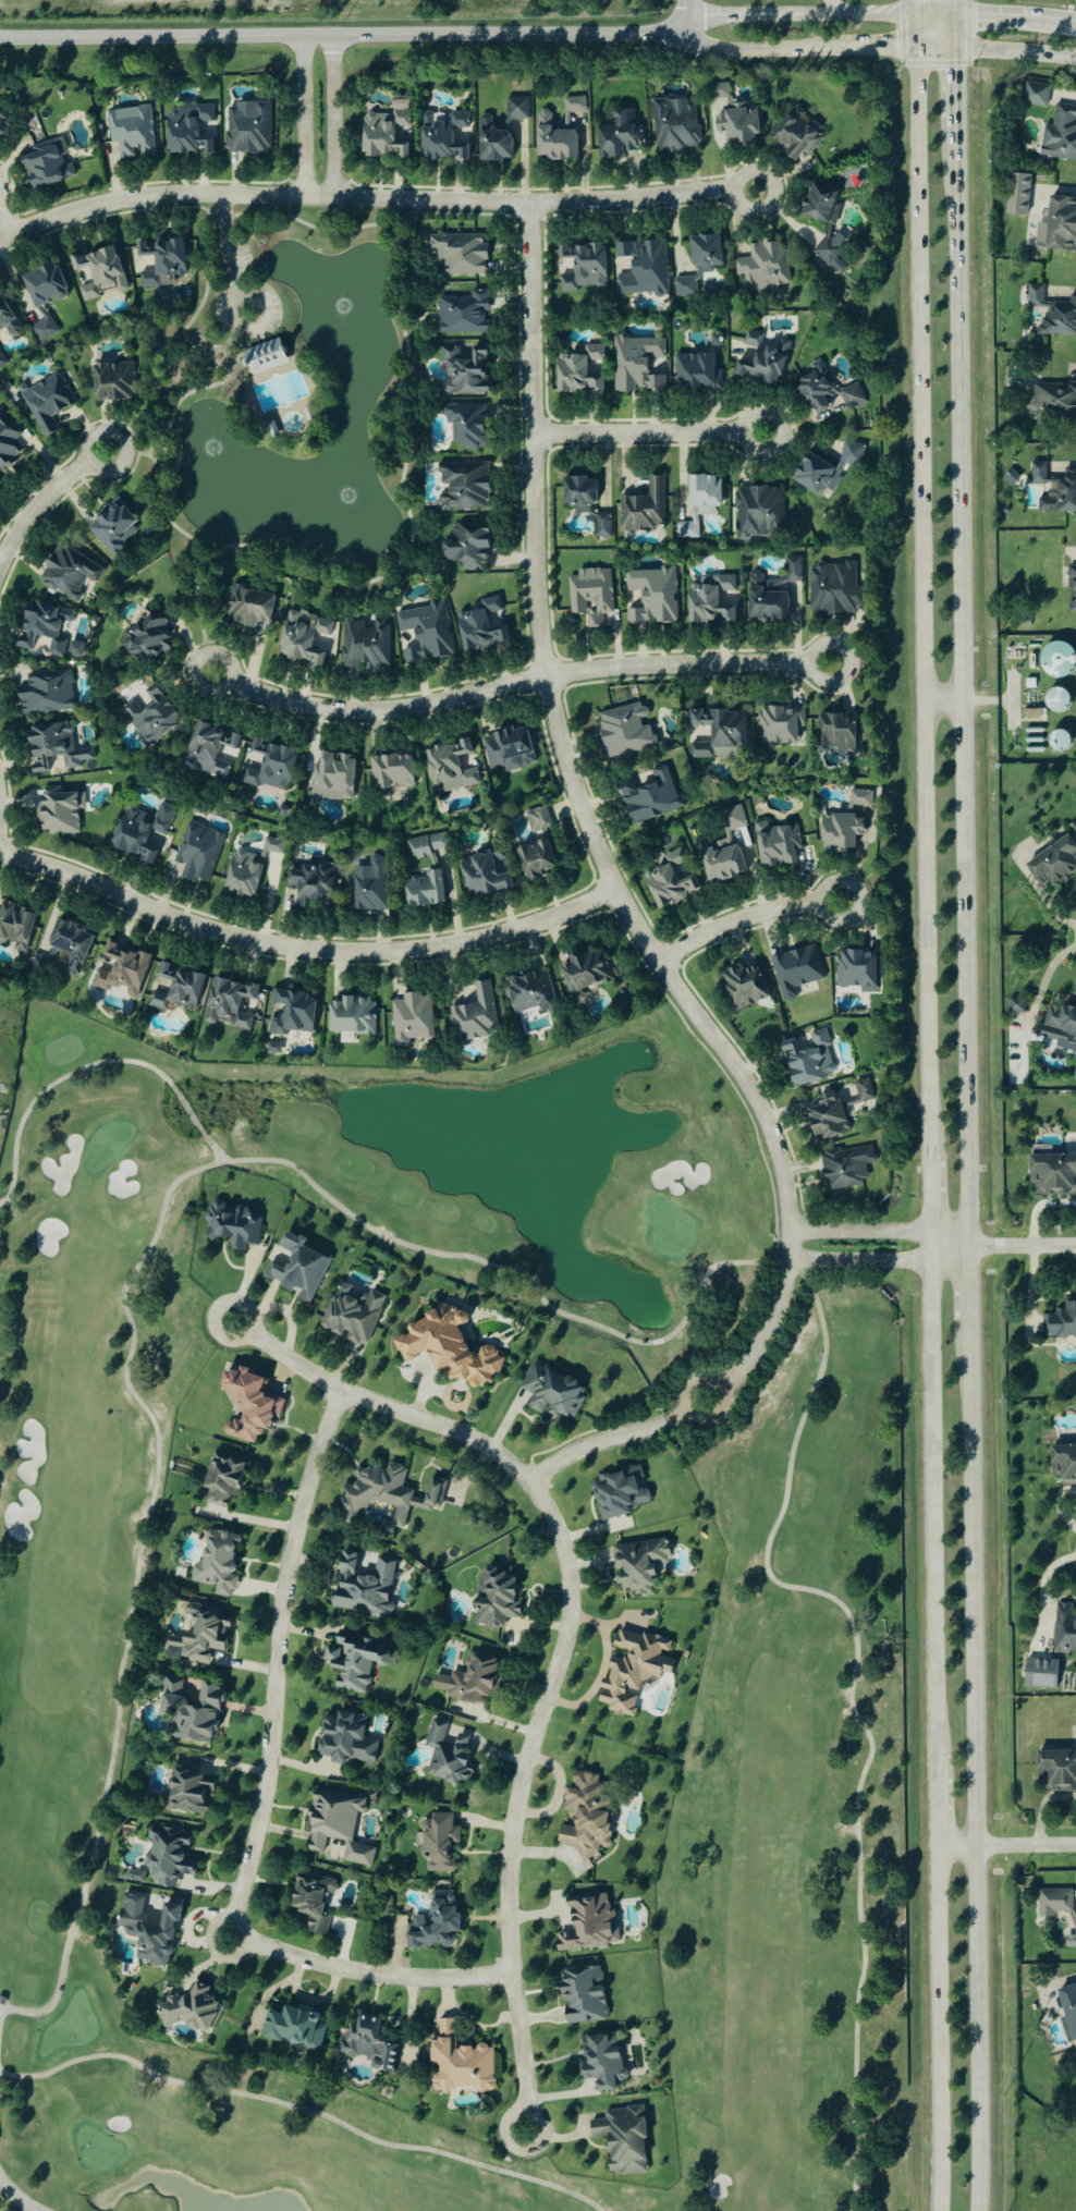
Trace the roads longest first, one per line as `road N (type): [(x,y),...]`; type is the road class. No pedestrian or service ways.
road 1 (residential): [(721,1388),(758,1351),(785,1293),(787,1189),(763,1110),(618,891),(557,718),(538,590),(533,204)]
road 2 (secondary): [(971,1249),(959,127)]
road 3 (secondary): [(921,51),(931,1157)]
road 4 (residential): [(527,2133),(511,1858),(528,1764),(566,1649),(572,1613),(563,1548),(548,1513),(505,1461),(470,1439),(320,1380),(256,1337),(223,1337),(215,1317),(231,1303),(241,1305),(253,1312),(256,1337)]
road 5 (secondary): [(983,2210),(987,1644),(975,1321)]
road 6 (residential): [(0,244),(59,219),(160,199),(533,204),(757,193)]
road 7 (tertiary): [(0,40),(686,34)]
road 8 (residential): [(618,891),(554,920),(440,949),(306,952),(179,923),(0,854)]
road 9 (residential): [(213,675),(288,704),(375,713),(585,673),(833,665)]
road 10 (residential): [(342,1390),(294,1547),(272,1762),(230,1938)]
road 11 (secondary): [(931,1233),(940,1773)]
road 12 (secondary): [(941,1847),(943,2210)]
road 13 (residential): [(230,1938),(370,1976),(514,1978)]
road 14 (tertiary): [(921,16),(711,16),(686,34)]
road 15 (tertiary): [(686,34),(714,51),(921,51)]
road 16 (residential): [(767,432),(536,435)]
road 17 (residential): [(660,964),(751,918),(844,903)]
road 18 (residential): [(791,1265),(933,1266),(971,1249)]
road 19 (residential): [(971,1249),(931,1233),(792,1233)]
road 20 (residential): [(527,1483),(573,1453),(687,1413)]
road 21 (residential): [(337,200),(334,37)]
road 22 (residential): [(306,37),(309,199)]
road 23 (residential): [(0,569),(47,500),(109,452)]
road 24 (residential): [(1075,1848),(941,1847)]
road 25 (residential): [(721,1388),(709,1380),(690,1384),(687,1413),(702,1421),(719,1417),(721,1388)]

